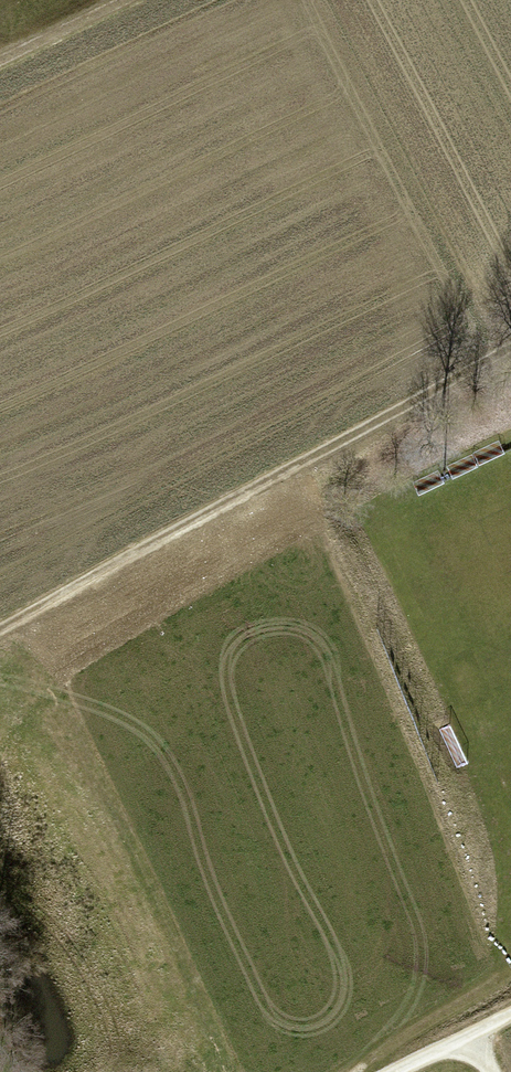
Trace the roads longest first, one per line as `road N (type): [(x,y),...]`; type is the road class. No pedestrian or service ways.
road 1 (track): [(510,350),(0,630)]
road 2 (track): [(355,1071),(510,972)]
road 3 (track): [(0,58),(123,0)]

